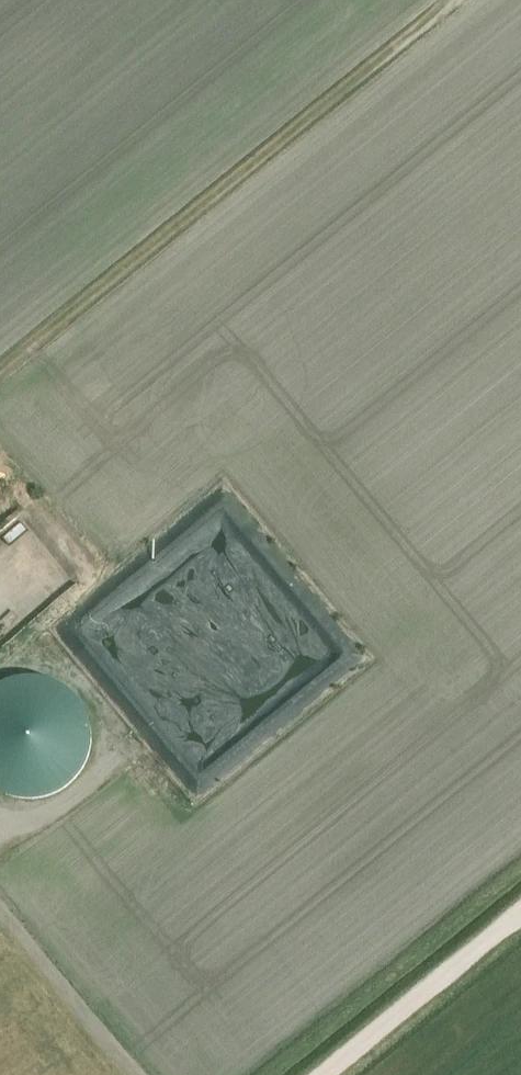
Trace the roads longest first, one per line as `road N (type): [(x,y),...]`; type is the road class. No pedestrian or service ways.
road 1 (track): [(0,375),(459,0)]
road 2 (track): [(324,1074),(520,916)]
road 3 (track): [(136,1074),(0,907)]

